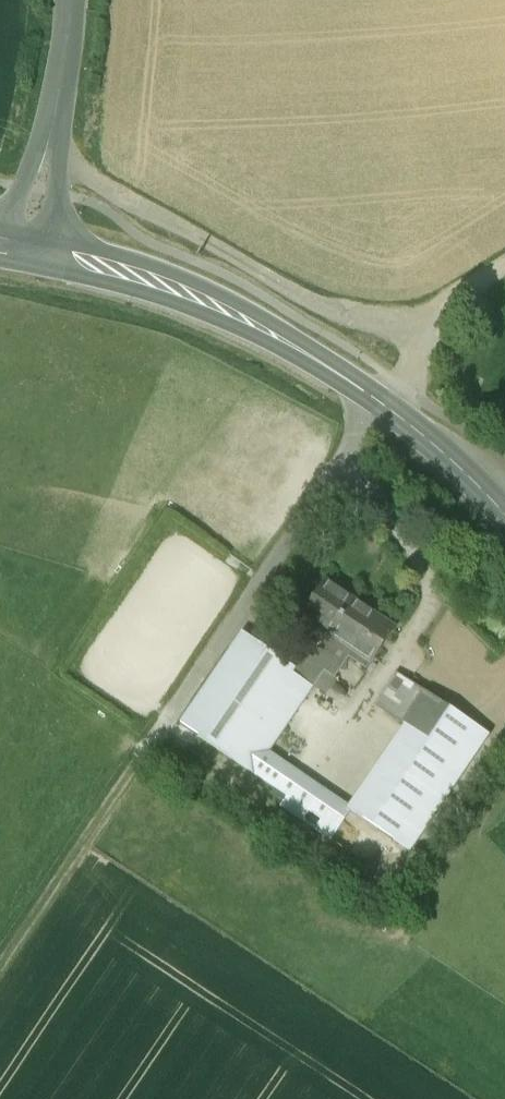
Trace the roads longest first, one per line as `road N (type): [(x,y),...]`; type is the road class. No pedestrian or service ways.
road 1 (track): [(504,269),(453,308),(395,380),(0,957)]
road 2 (secondary): [(0,242),(119,267),(249,321),(377,405),(504,523)]
road 3 (track): [(42,154),(350,324),(434,332)]

